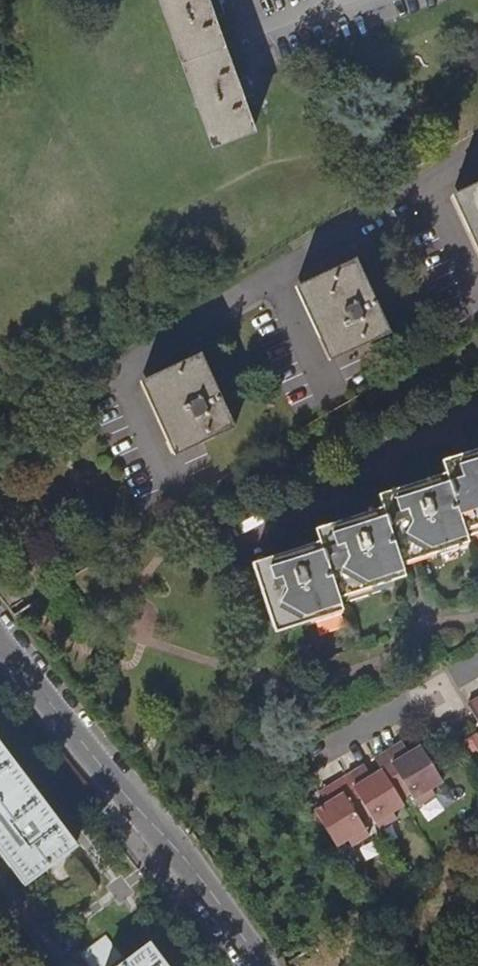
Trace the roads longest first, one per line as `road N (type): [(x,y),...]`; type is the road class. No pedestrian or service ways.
road 1 (residential): [(261,965),(205,883),(0,637)]
road 2 (residential): [(477,664),(316,756)]

